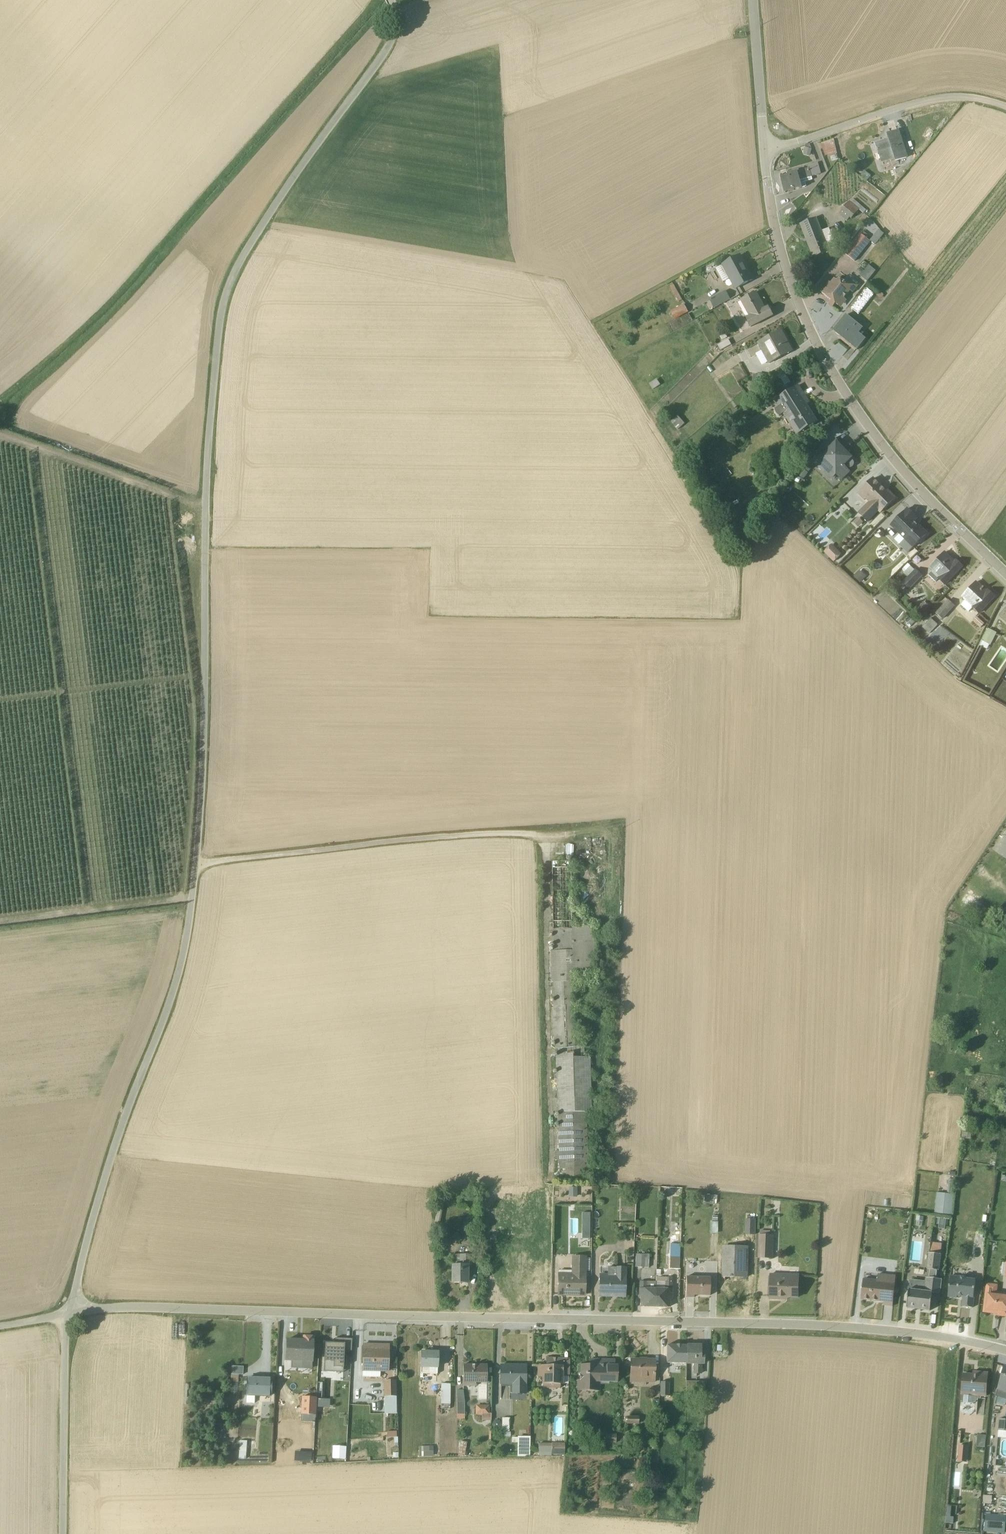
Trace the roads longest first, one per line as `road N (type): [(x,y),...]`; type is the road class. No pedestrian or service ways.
road 1 (unclassified): [(64,1315),(135,1308),(824,1326),(1005,1352)]
road 2 (unclassified): [(197,866),(206,505),(224,301),(269,212),(391,45),(392,0)]
road 3 (residential): [(764,150),(784,270),(818,350),(914,485),(1005,574)]
road 4 (unclassified): [(64,1315),(181,964),(197,866)]
road 5 (unclassified): [(526,834),(197,866)]
road 6 (unclassified): [(62,1533),(64,1315)]
road 7 (track): [(0,434),(206,505)]
road 8 (unclassified): [(1005,107),(938,99),(801,141)]

